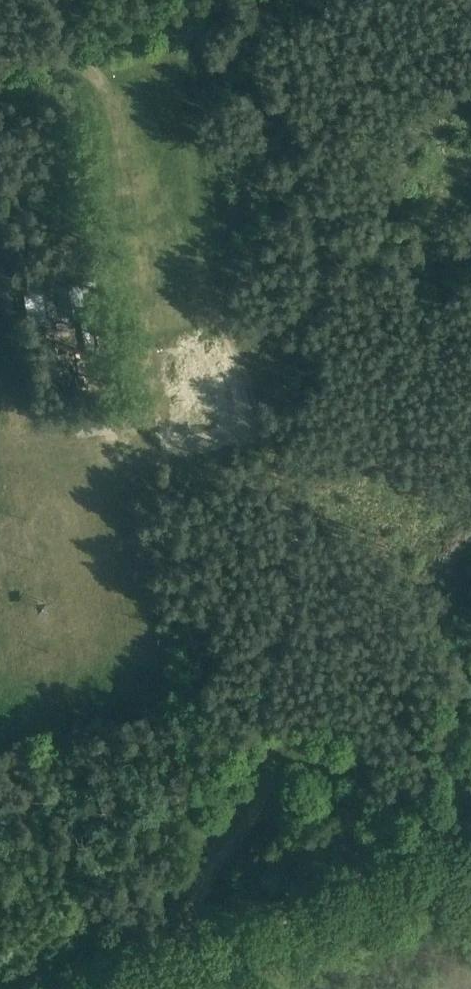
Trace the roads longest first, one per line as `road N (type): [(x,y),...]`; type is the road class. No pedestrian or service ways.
road 1 (track): [(116,988),(470,860)]
road 2 (track): [(0,76),(200,0)]

